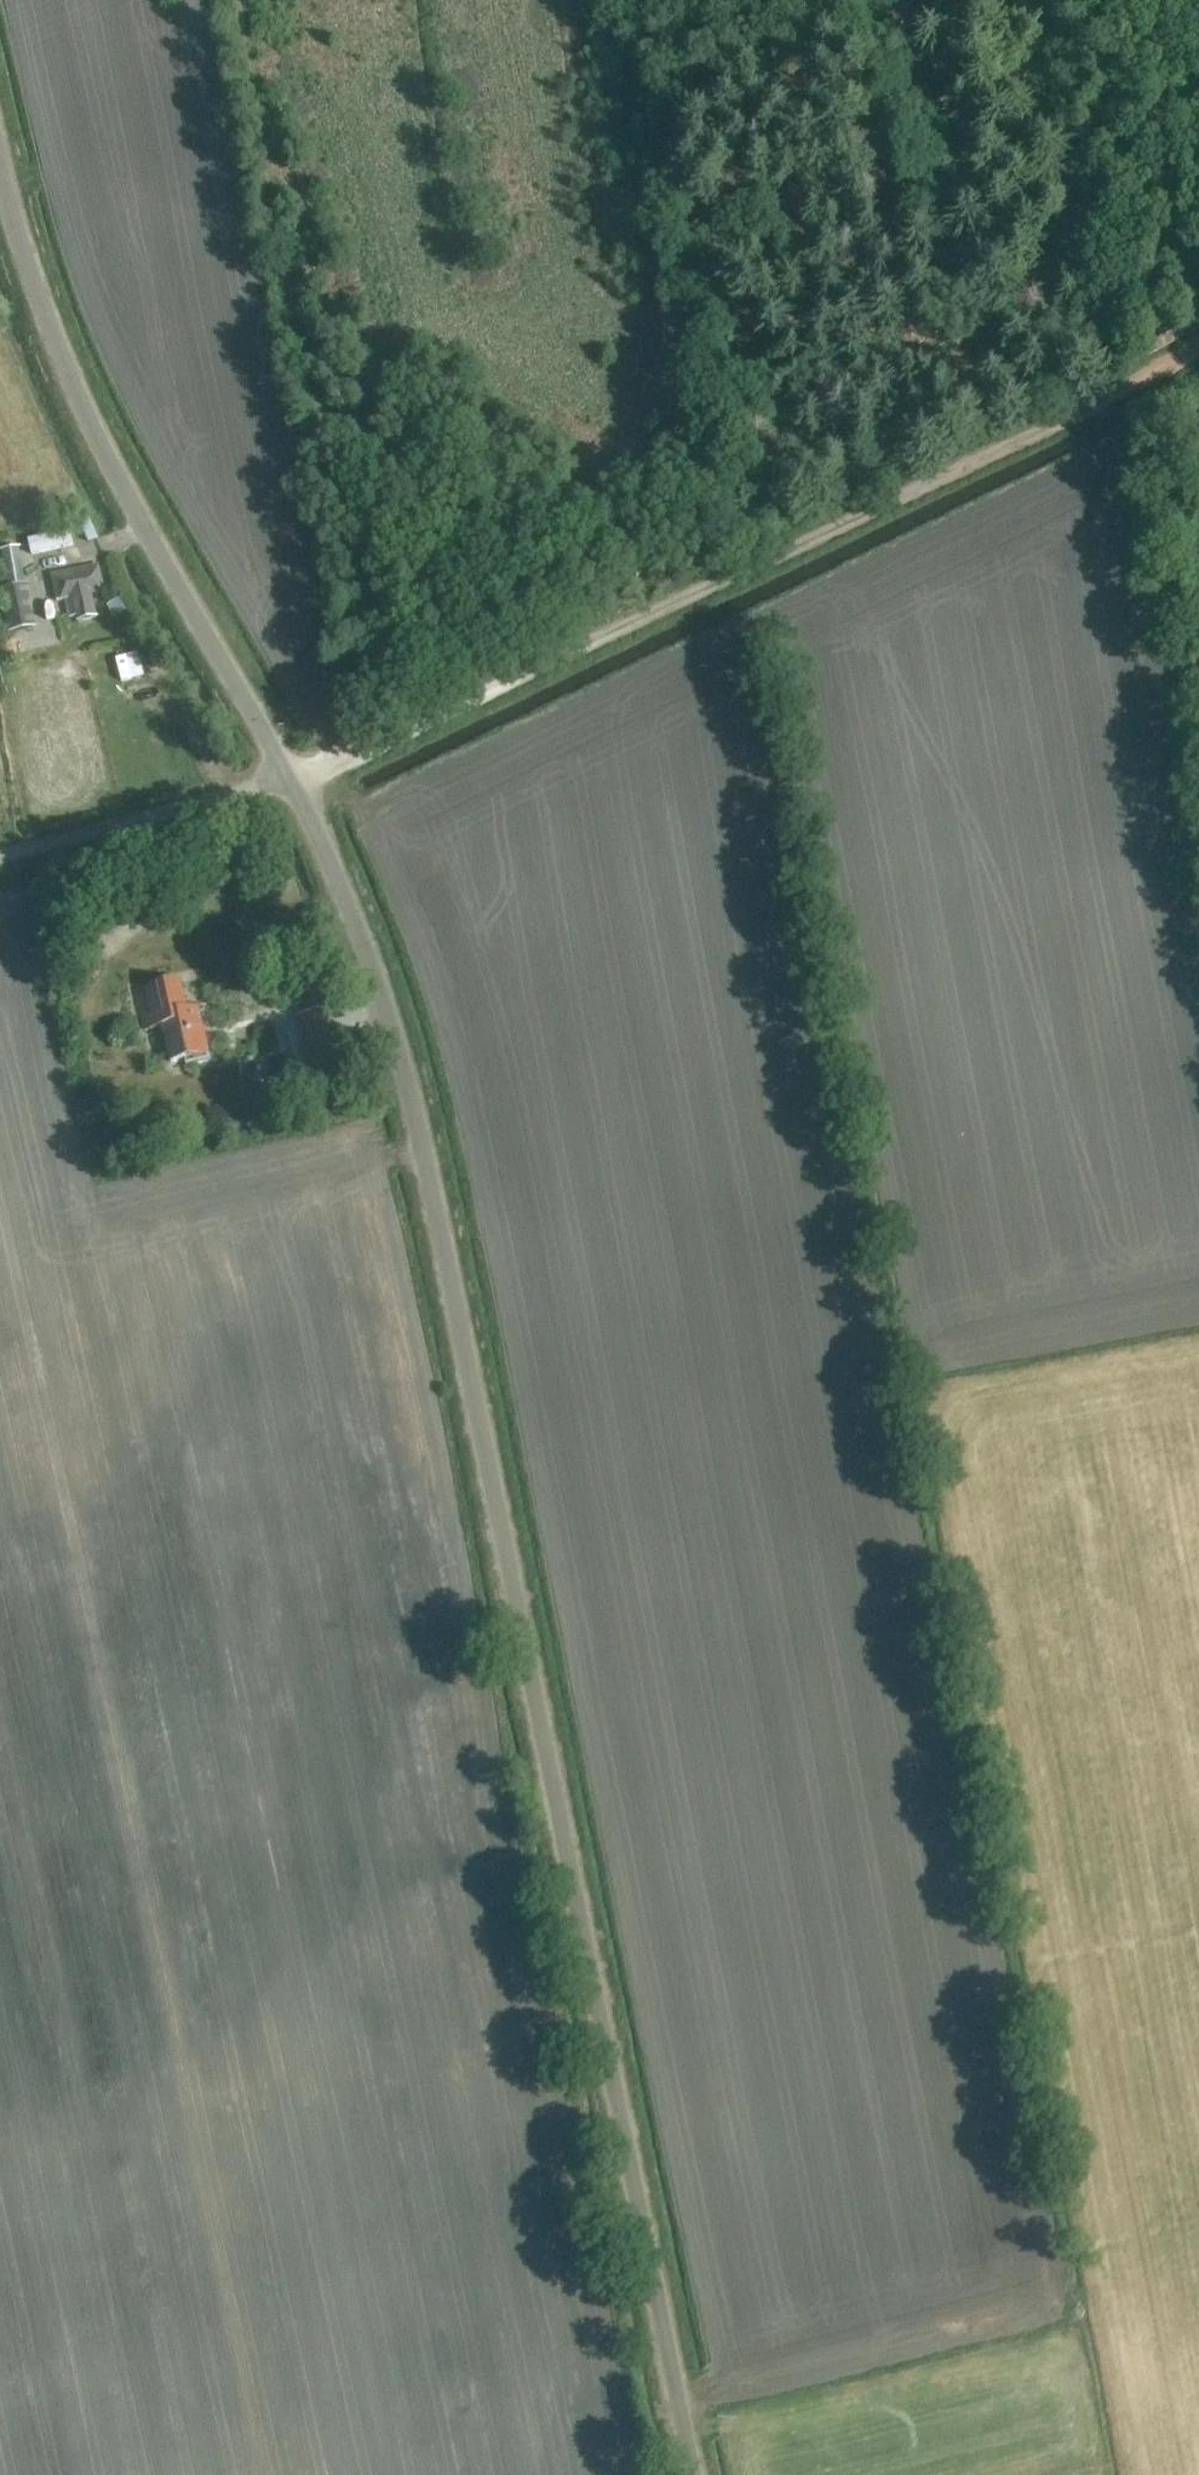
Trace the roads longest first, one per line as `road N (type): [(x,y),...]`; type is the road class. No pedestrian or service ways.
road 1 (unclassified): [(695,2474),(415,1107),(370,960),(295,787)]
road 2 (track): [(295,787),(1198,349)]
road 3 (unclassified): [(295,787),(79,420),(29,313),(0,219)]
road 4 (unclassified): [(0,868),(295,787)]

